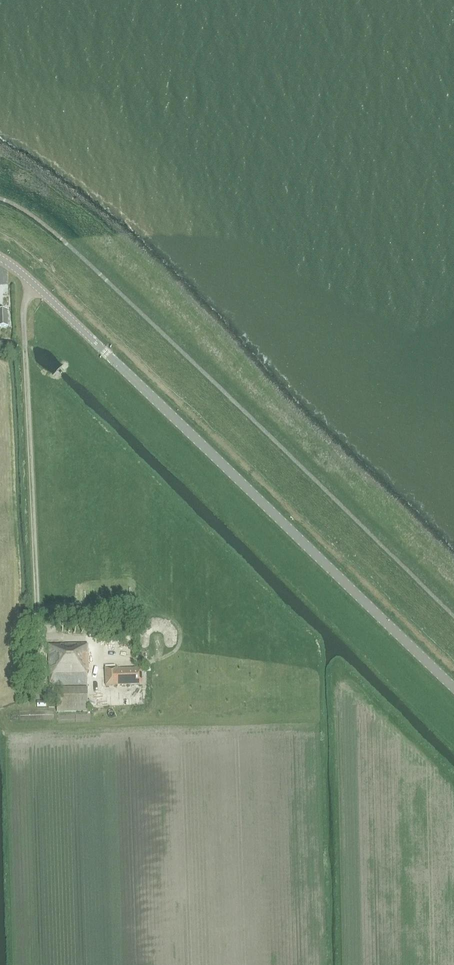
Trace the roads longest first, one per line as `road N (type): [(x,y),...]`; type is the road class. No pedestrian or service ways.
road 1 (tertiary): [(453,684),(0,258)]
road 2 (track): [(36,287),(24,307),(37,637)]

